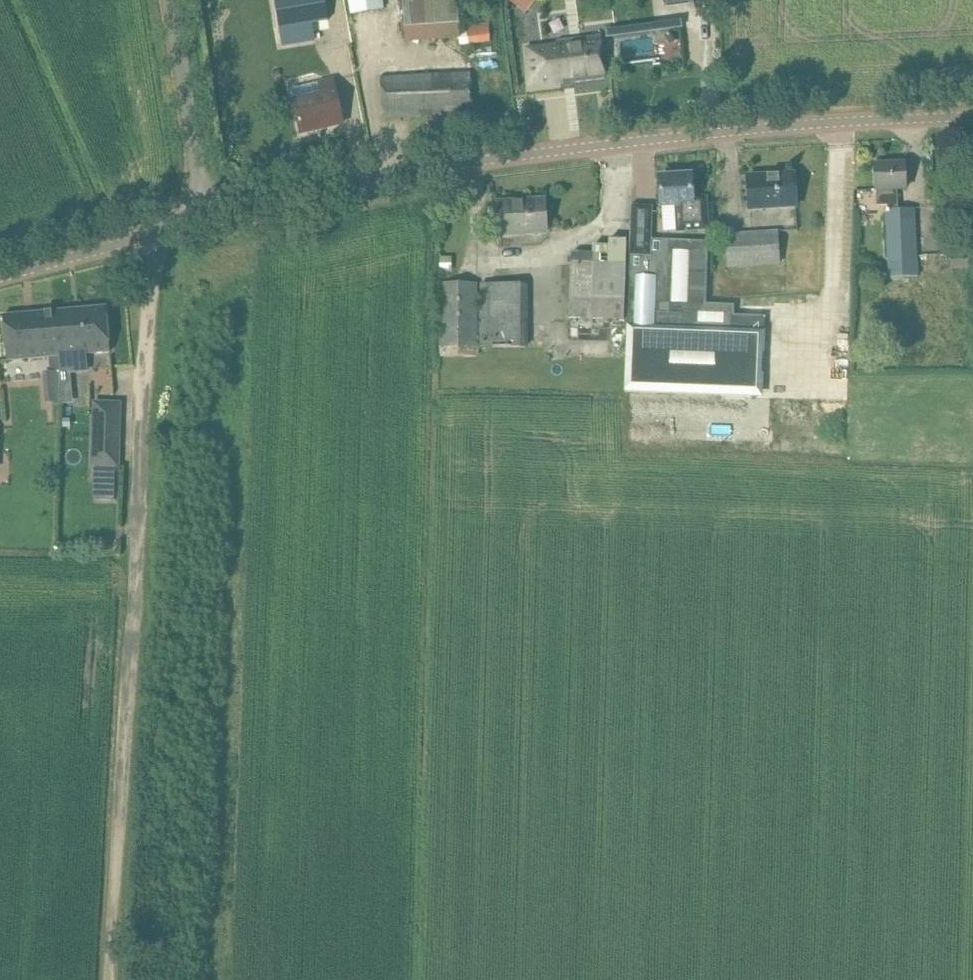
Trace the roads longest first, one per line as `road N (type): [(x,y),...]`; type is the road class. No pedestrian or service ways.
road 1 (unclassified): [(210,221),(440,167),(807,127),(972,121)]
road 2 (track): [(121,979),(165,232)]
road 3 (unclassified): [(210,221),(172,0)]
road 4 (unclassified): [(0,274),(210,221)]

